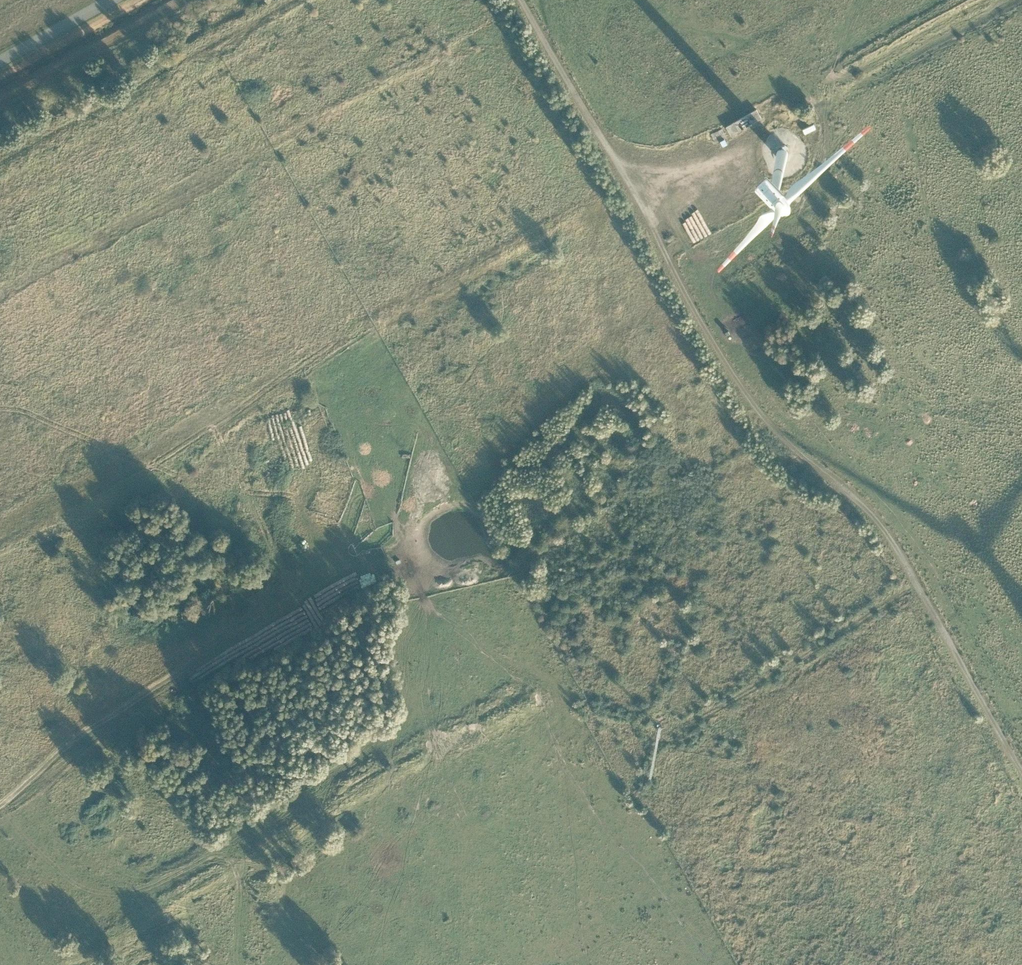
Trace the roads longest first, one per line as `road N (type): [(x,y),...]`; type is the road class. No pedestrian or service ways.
road 1 (track): [(521,0),(761,423),(877,518),(1021,783)]
road 2 (track): [(690,721),(914,586)]
road 3 (unclassified): [(0,61),(109,0)]

